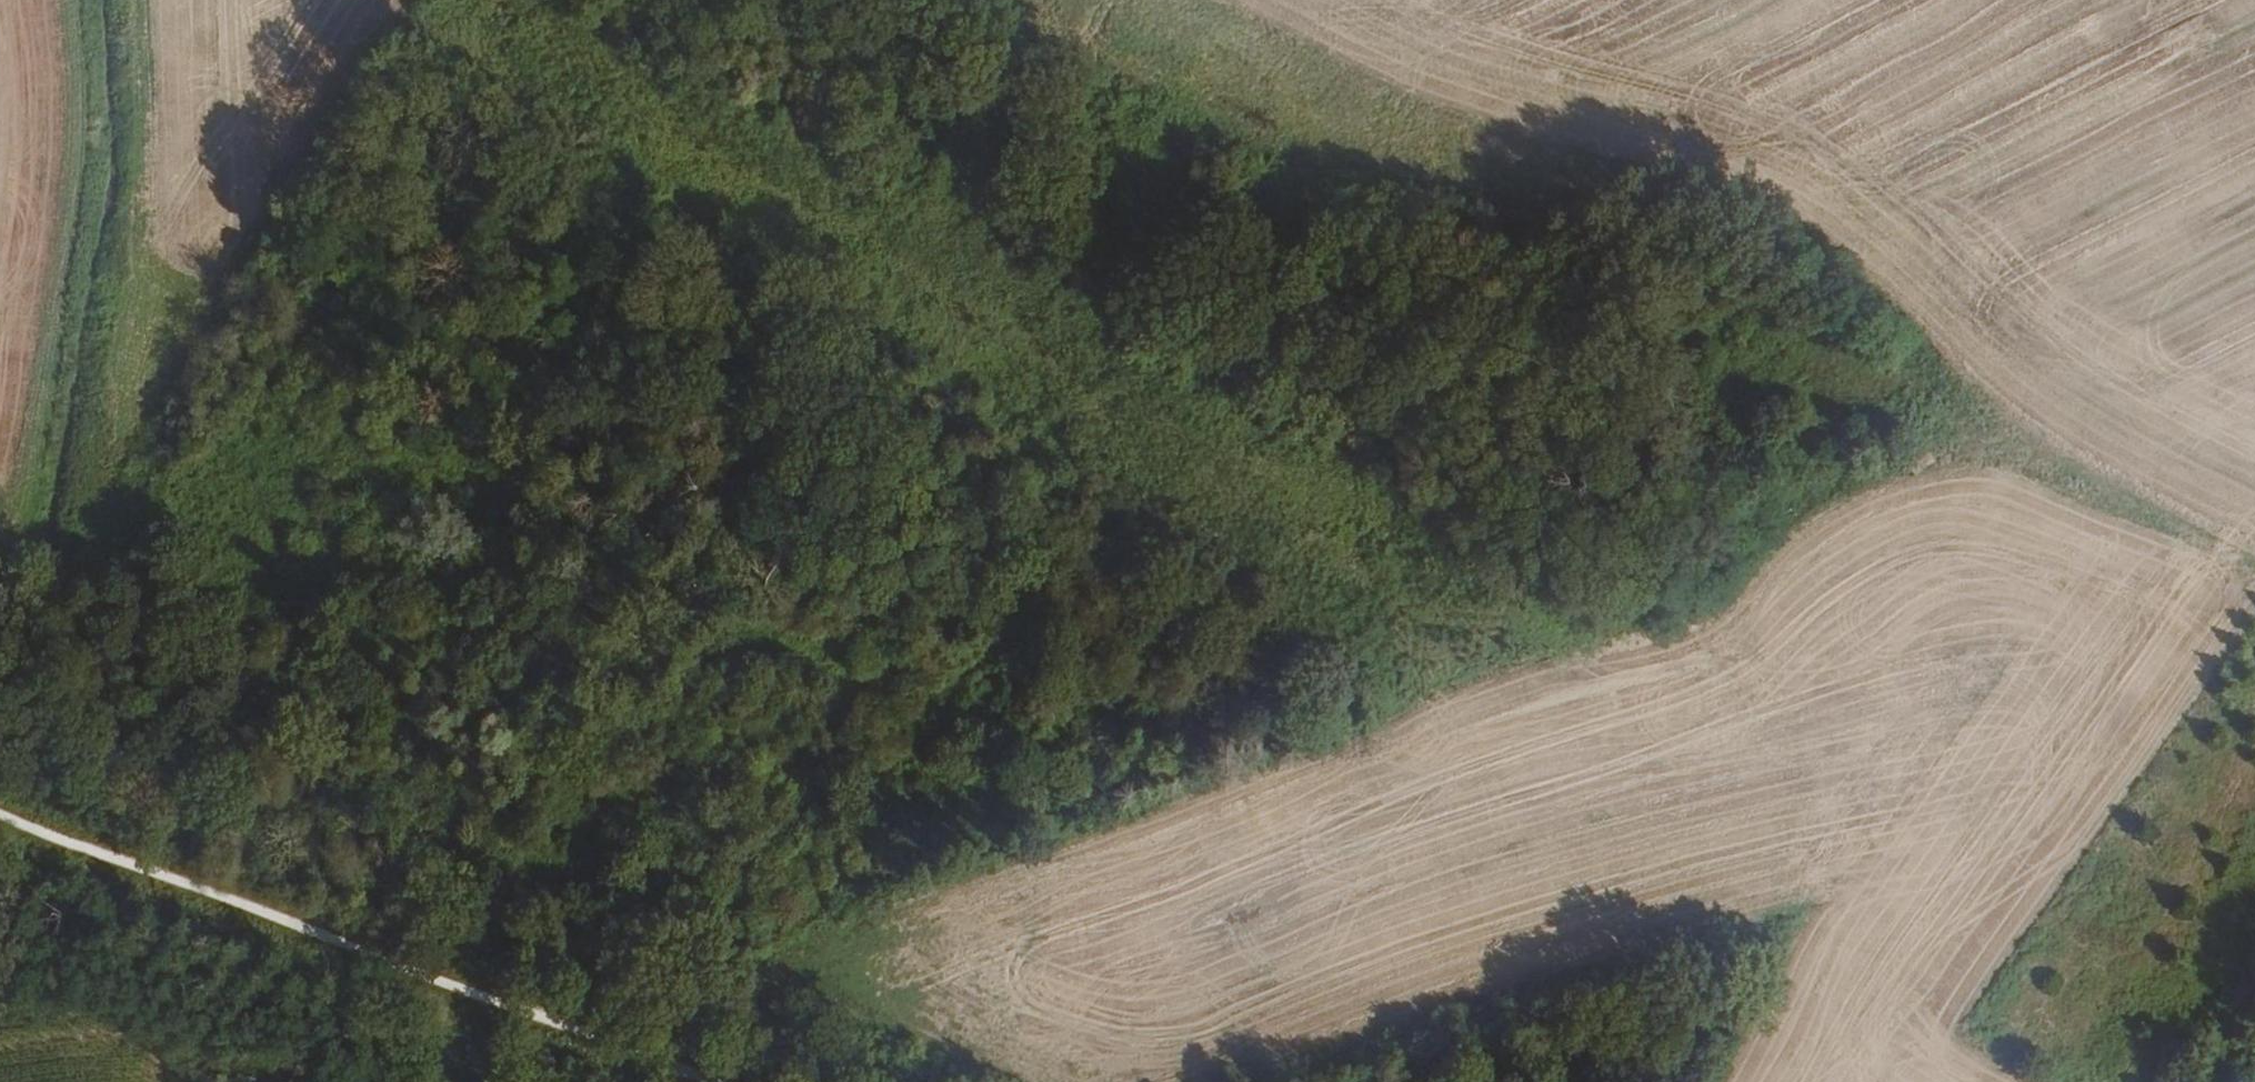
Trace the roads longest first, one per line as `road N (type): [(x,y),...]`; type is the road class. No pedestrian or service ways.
road 1 (track): [(2254,574),(1976,453)]
road 2 (track): [(448,1081),(538,875)]

